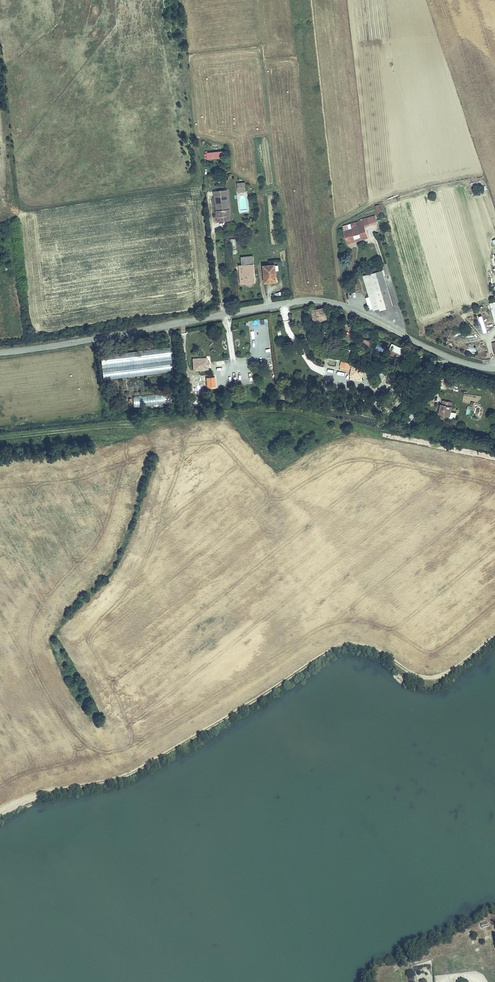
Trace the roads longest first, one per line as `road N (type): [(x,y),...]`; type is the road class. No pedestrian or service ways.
road 1 (track): [(0,808),(120,772),(323,647),(364,641),(411,673),(435,677),(494,628)]
road 2 (unclassified): [(494,370),(315,300),(0,353)]

